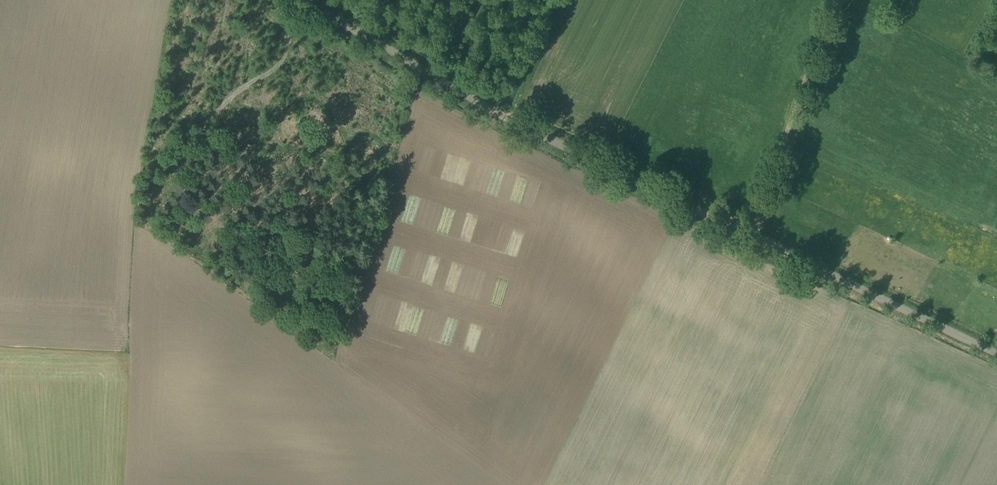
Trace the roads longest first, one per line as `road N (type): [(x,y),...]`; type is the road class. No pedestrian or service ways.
road 1 (unclassified): [(996,354),(490,110),(305,0)]

